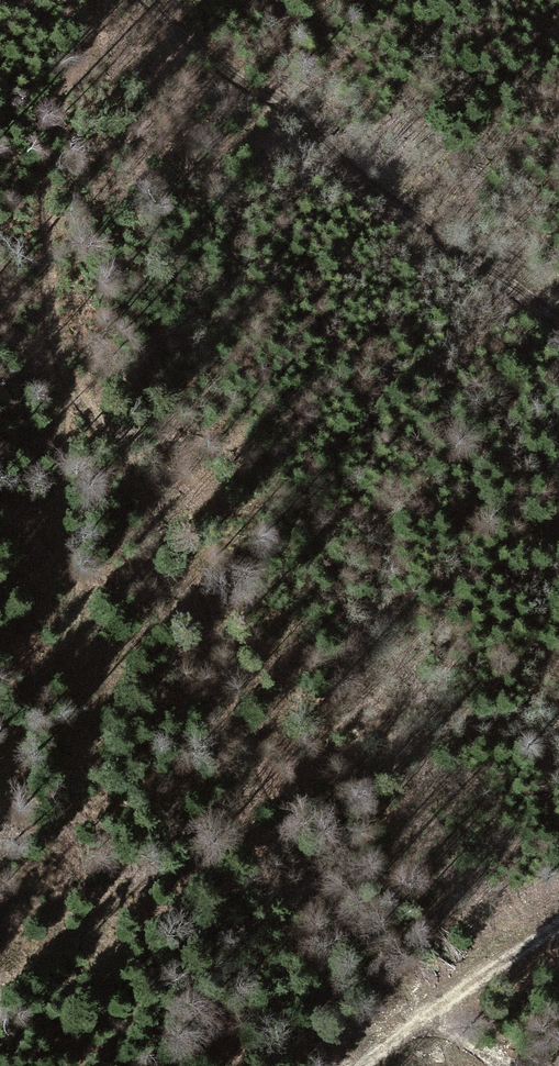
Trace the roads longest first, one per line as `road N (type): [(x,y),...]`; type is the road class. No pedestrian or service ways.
road 1 (track): [(62,352),(187,549),(447,1011),(506,1065)]
road 2 (track): [(85,0),(56,93),(43,189),(61,300),(66,546),(51,629),(0,800)]
road 3 (track): [(558,313),(236,78),(157,0)]
road 4 (track): [(365,1065),(558,936)]

